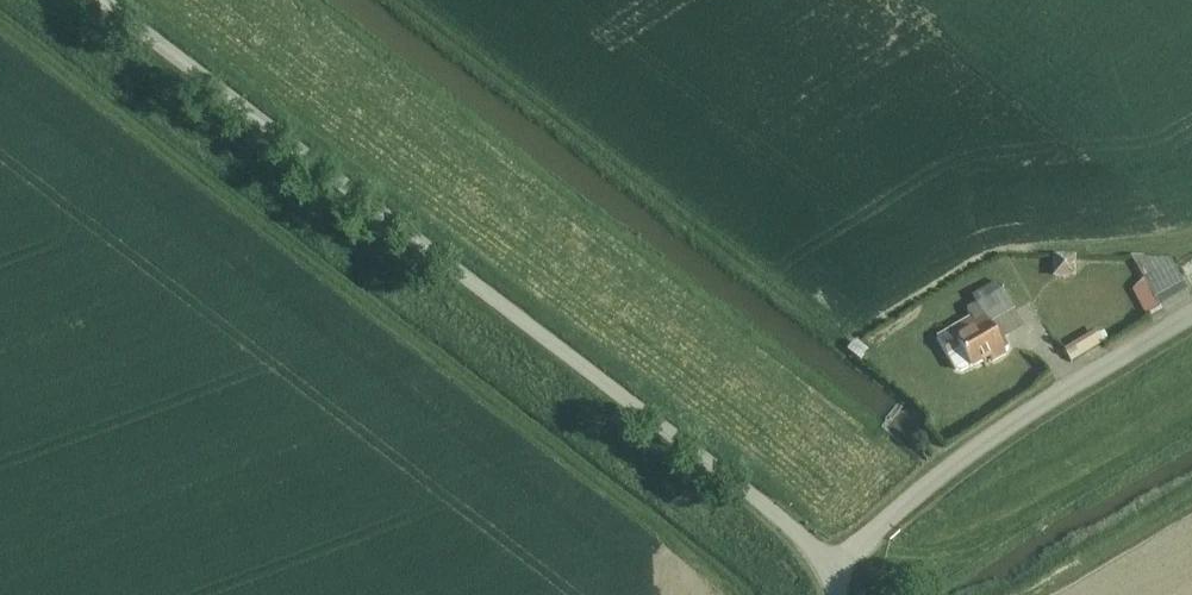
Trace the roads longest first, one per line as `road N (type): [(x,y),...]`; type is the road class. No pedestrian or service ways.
road 1 (unclassified): [(836,594),(815,552),(773,513),(98,0)]
road 2 (track): [(1037,594),(1191,506)]

